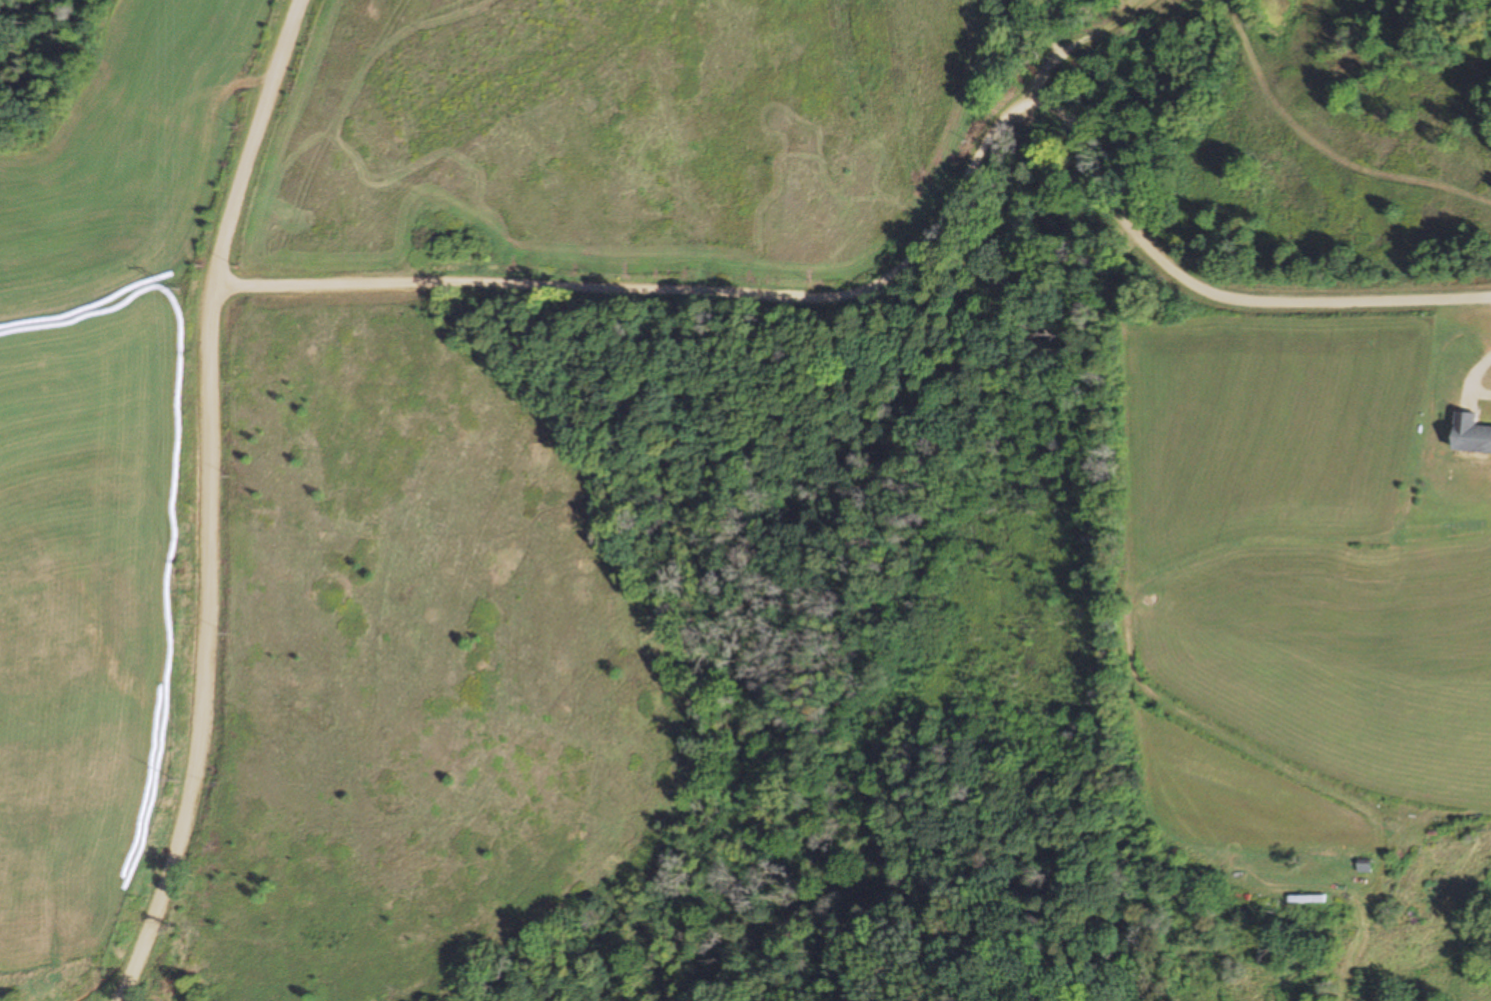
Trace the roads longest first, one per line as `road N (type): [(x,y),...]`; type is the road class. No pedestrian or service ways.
road 1 (residential): [(245,311),(844,305),(989,183),(1123,235),(1245,335),(1490,332)]
road 2 (residential): [(122,1000),(198,813),(268,148),(331,0)]

